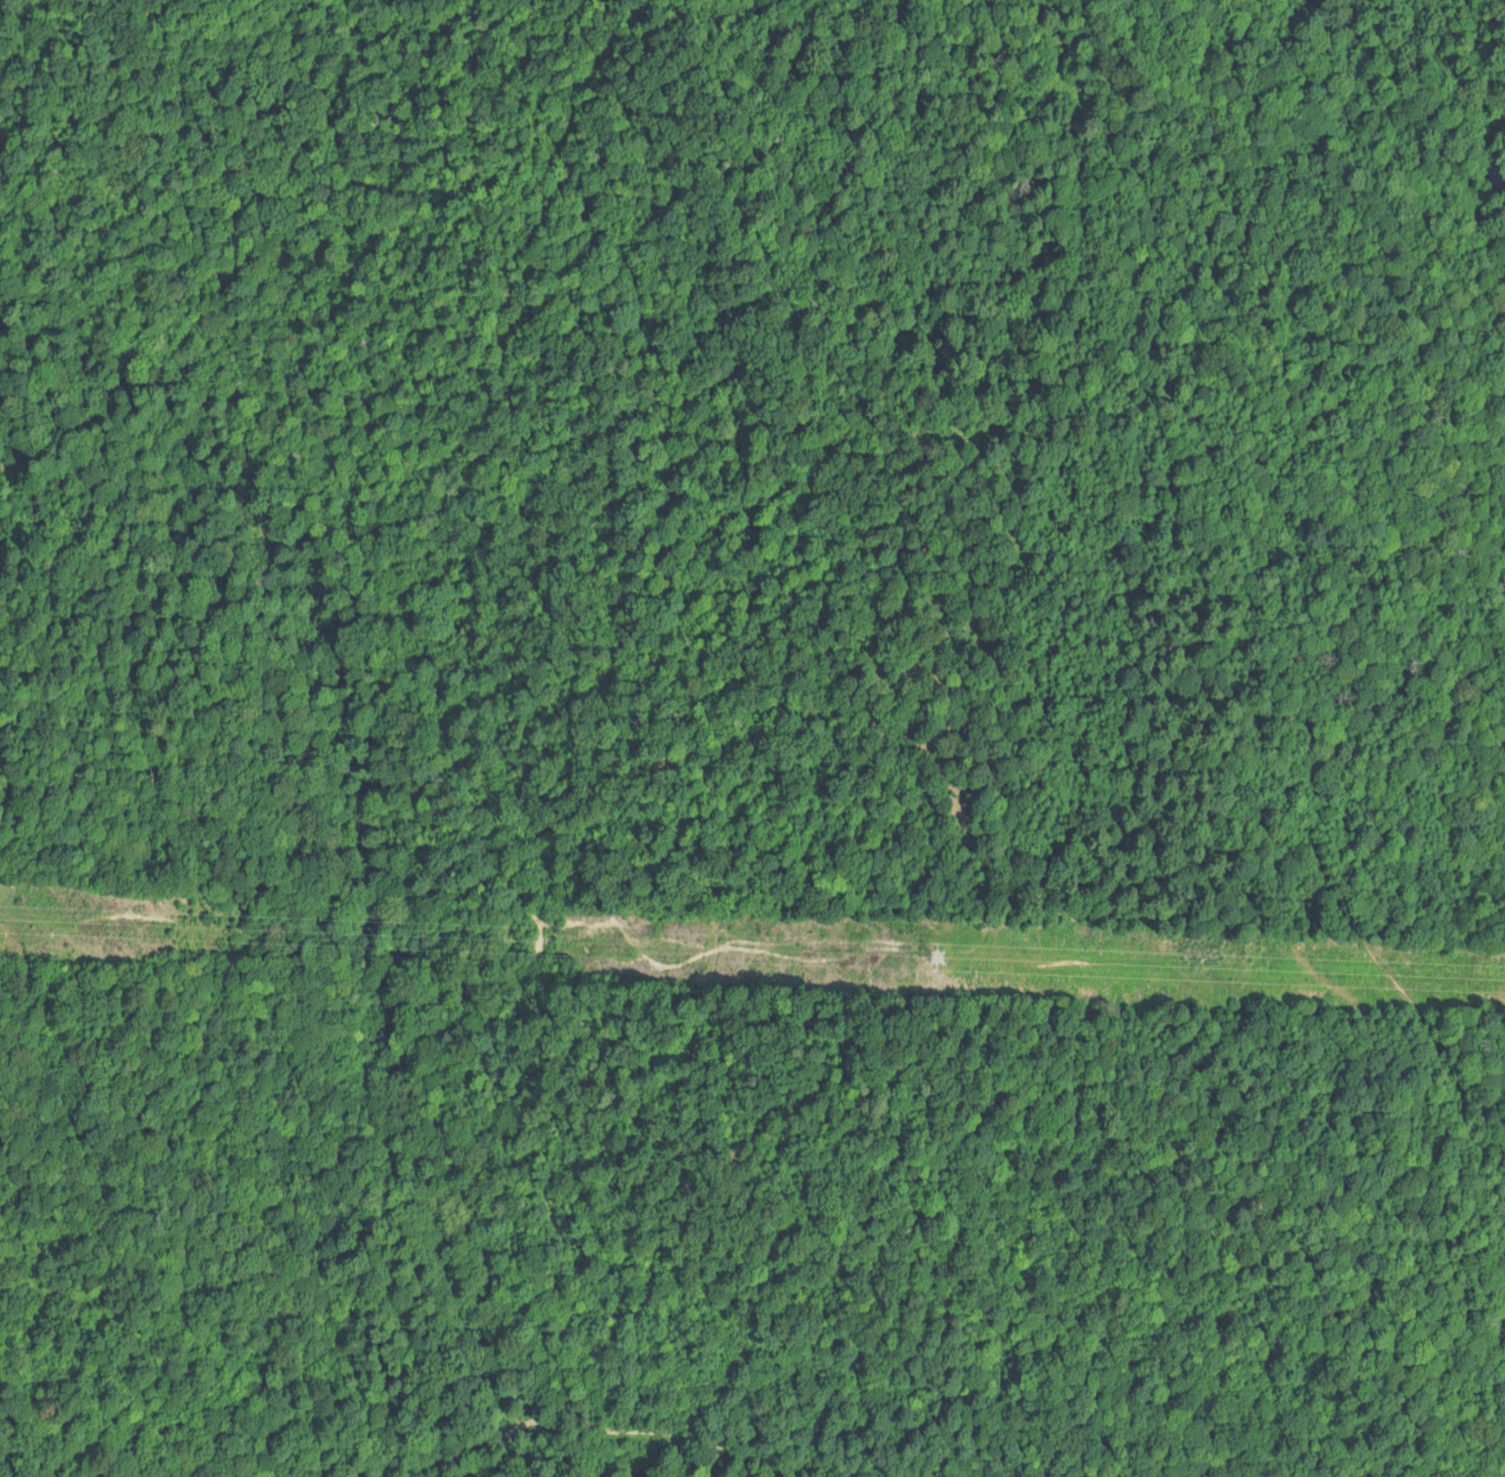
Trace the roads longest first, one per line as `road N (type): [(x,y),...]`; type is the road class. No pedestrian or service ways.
road 1 (tertiary): [(370,1476),(457,1446),(593,1420),(921,1476)]

